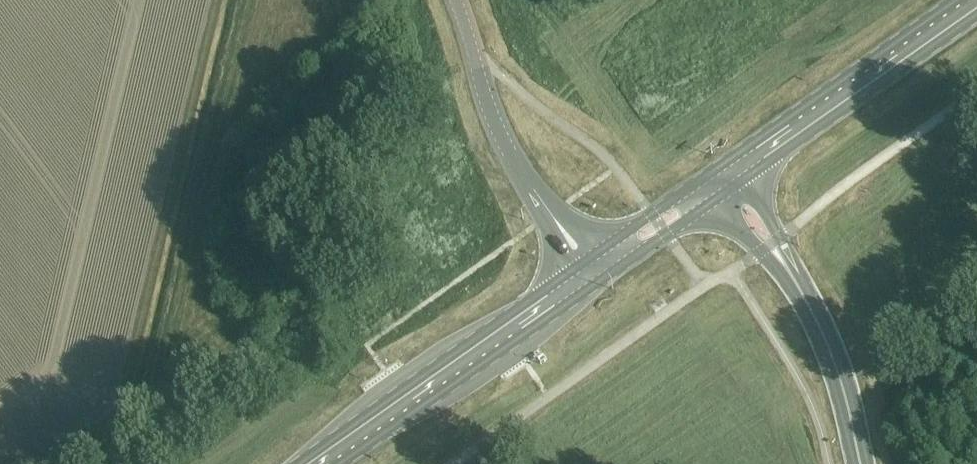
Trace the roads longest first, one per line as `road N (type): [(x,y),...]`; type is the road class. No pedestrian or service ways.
road 1 (secondary): [(319,463),(577,281)]
road 2 (secondary): [(736,170),(976,2)]
road 3 (secondary): [(861,463),(823,333),(782,261)]
road 4 (tertiary): [(532,187),(503,146),(456,0)]
road 5 (secondary): [(608,260),(711,187)]

